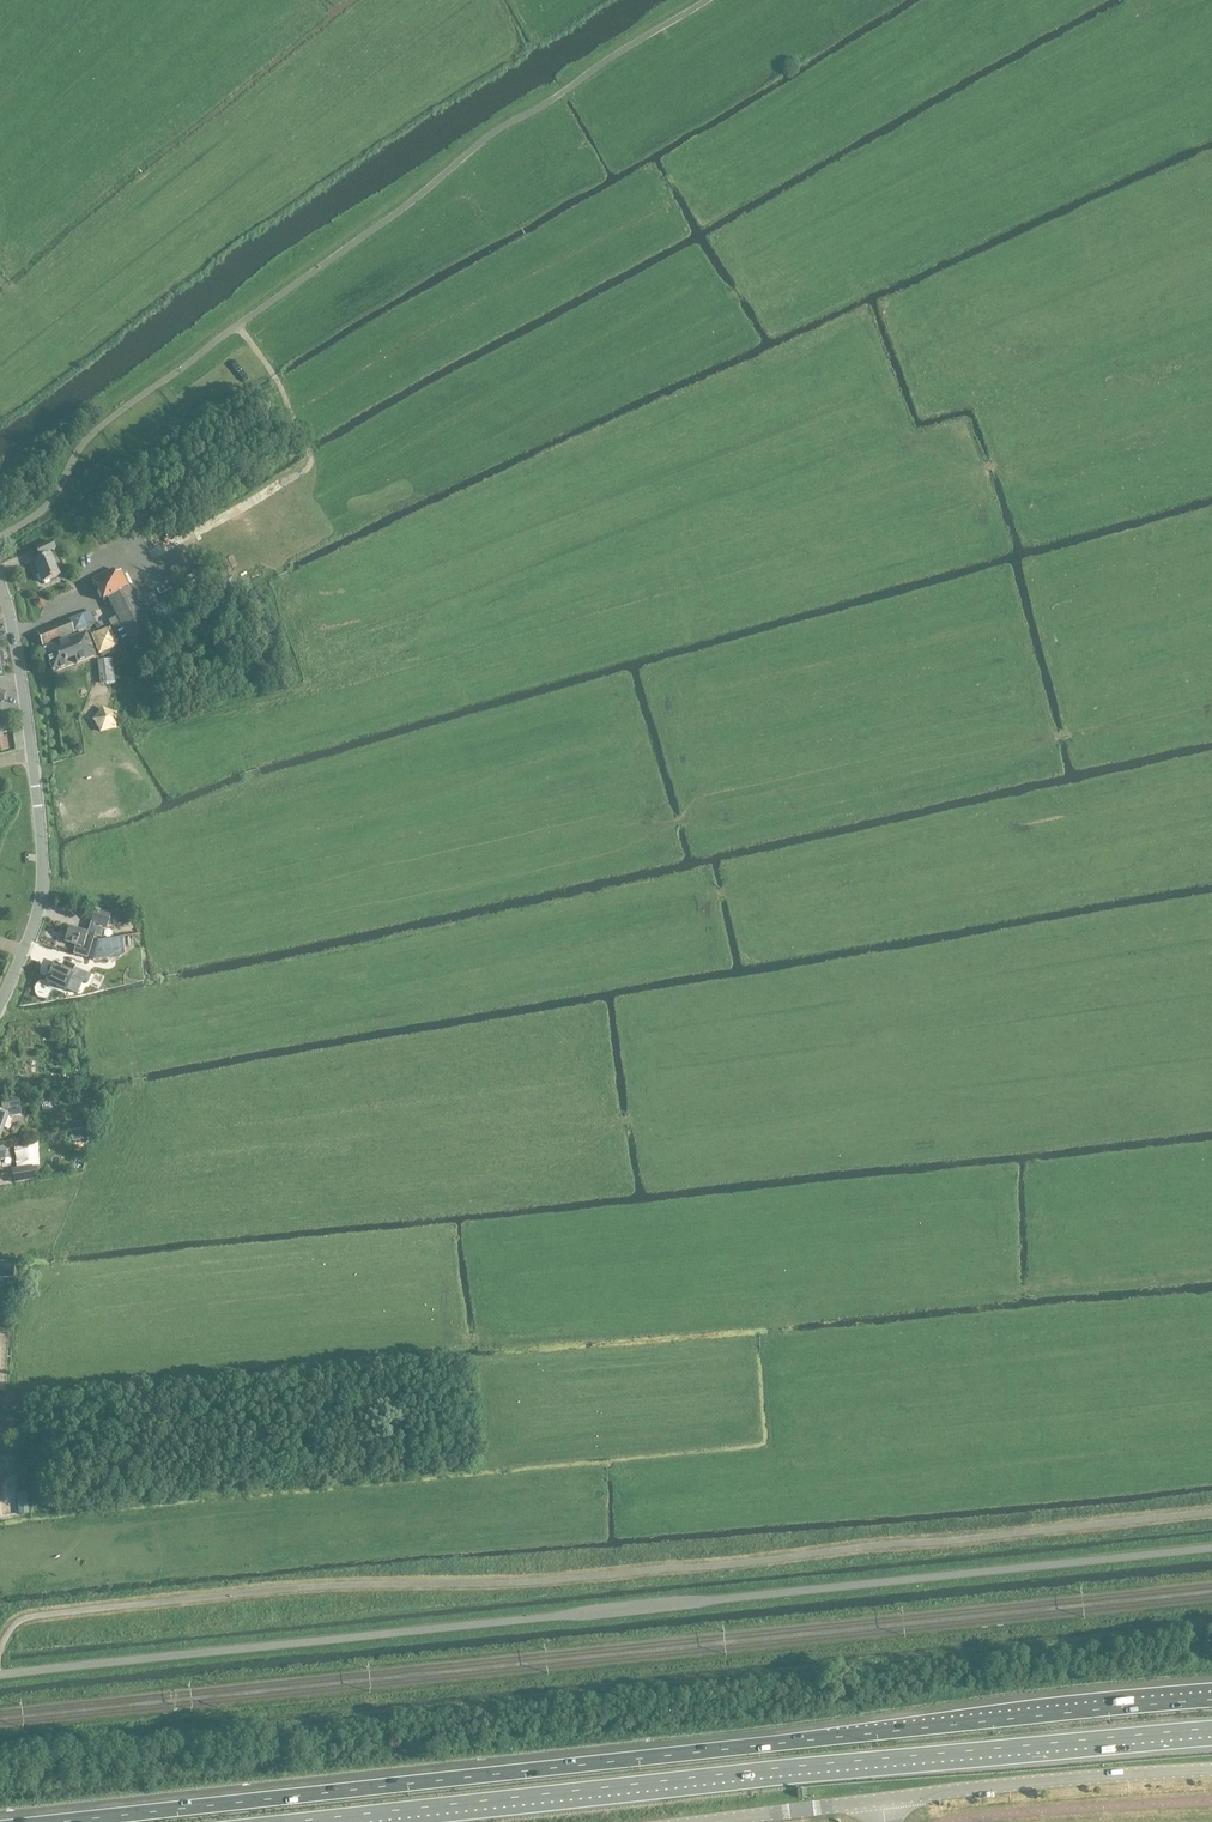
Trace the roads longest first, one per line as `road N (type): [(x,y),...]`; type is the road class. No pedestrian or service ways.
road 1 (unclassified): [(0,1675),(1211,1549)]
road 2 (motorway): [(1211,1699),(58,1821)]
road 3 (motorway): [(278,1821),(1211,1728)]
road 4 (tertiary): [(0,1003),(43,893),(34,755),(0,585)]
road 5 (secondary): [(882,1801),(1211,1771)]
road 6 (track): [(415,325),(280,390),(238,325)]
road 7 (secondary): [(712,1821),(882,1801)]

